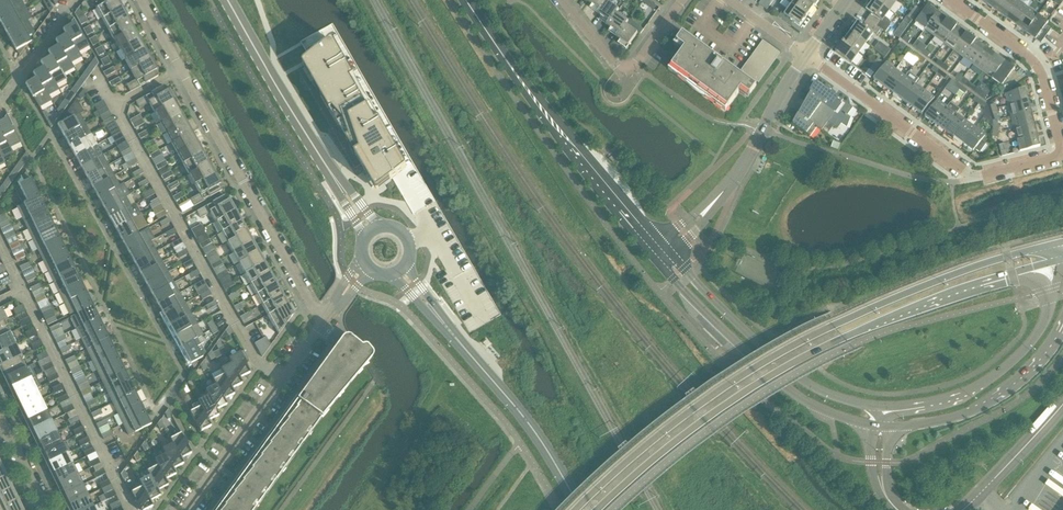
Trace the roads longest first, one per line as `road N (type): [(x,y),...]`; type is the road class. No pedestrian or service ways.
road 1 (secondary): [(1062,243),(889,300),(782,354),(695,411),(579,509)]
road 2 (secondary): [(599,509),(704,423),(794,365),(897,315),(1053,264)]
road 3 (residential): [(281,380),(253,357),(112,104)]
road 4 (secondary): [(655,243),(553,125),(464,0)]
road 5 (residential): [(1062,156),(974,177),(806,57)]
road 6 (residential): [(323,321),(181,69)]
road 7 (secondary): [(662,266),(799,398),(871,425)]
road 8 (secondary): [(873,407),(817,389),(760,345),(673,256)]
road 9 (residential): [(132,509),(25,291)]
road 10 (secondary): [(1053,264),(1047,316),(1008,365),(954,397),(890,407)]
road 11 (tertiary): [(581,509),(523,416),(445,325)]
road 12 (secondary): [(890,427),(975,409),(1028,373),(1062,324)]
road 13 (tertiary): [(226,0),(326,165)]
road 14 (residential): [(683,0),(624,69),(561,0)]
road 15 (residential): [(187,509),(281,380)]
road 16 (unclassified): [(1062,404),(963,509)]
road 17 (residential): [(734,179),(806,57)]
road 18 (residential): [(0,104),(76,0)]

